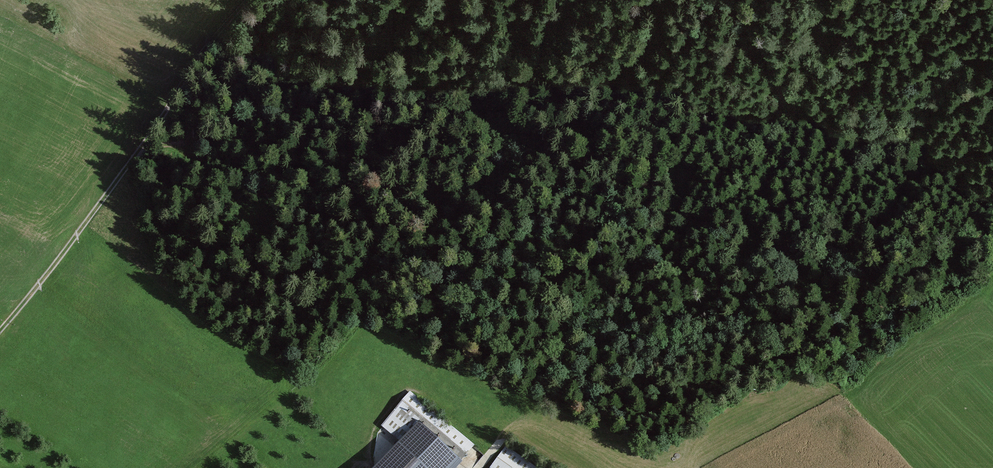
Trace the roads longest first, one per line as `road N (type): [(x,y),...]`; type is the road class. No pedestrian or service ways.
road 1 (track): [(136,153),(282,90),(371,69),(647,101),(783,106),(935,0)]
road 2 (track): [(736,0),(783,106),(763,175),(656,259),(570,374)]
road 3 (track): [(0,331),(247,0)]
road 4 (track): [(763,175),(793,266),(803,339),(799,377)]
road 5 (track): [(482,467),(507,436),(549,408),(570,374)]

